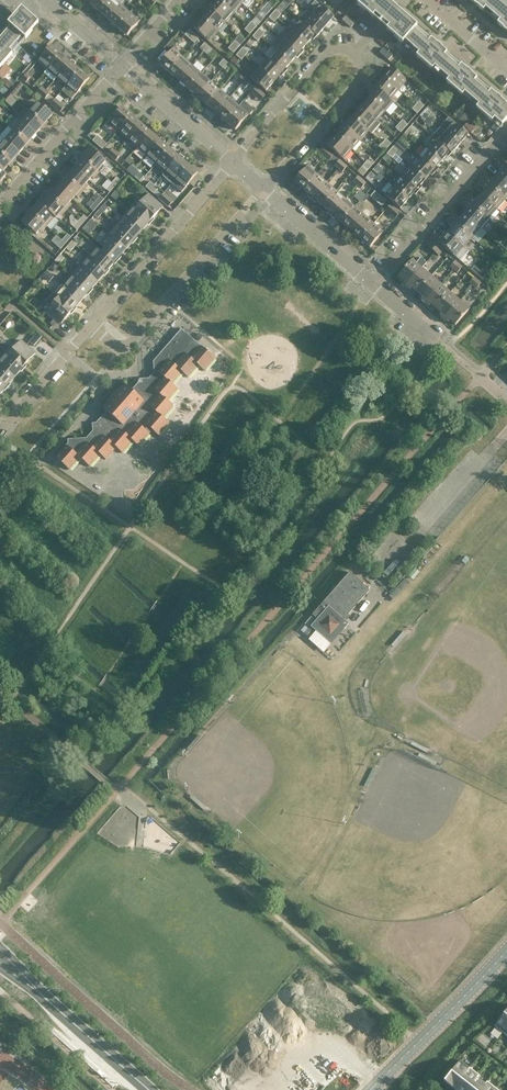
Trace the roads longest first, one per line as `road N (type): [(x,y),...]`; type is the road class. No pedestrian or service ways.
road 1 (residential): [(86,325),(132,345),(267,192)]
road 2 (residential): [(229,158),(86,325)]
road 3 (residential): [(375,282),(506,129)]
road 4 (tertiary): [(368,1089),(506,948)]
road 5 (residential): [(0,205),(125,63)]
road 6 (tertiary): [(14,970),(149,1089)]
road 7 (residential): [(267,192),(359,83),(364,73),(355,51)]
road 8 (residential): [(355,51),(344,45),(323,52),(229,158)]
road 9 (residential): [(229,158),(125,63)]
road 10 (residential): [(375,282),(267,192)]
road 11 (residential): [(86,325),(0,425)]

